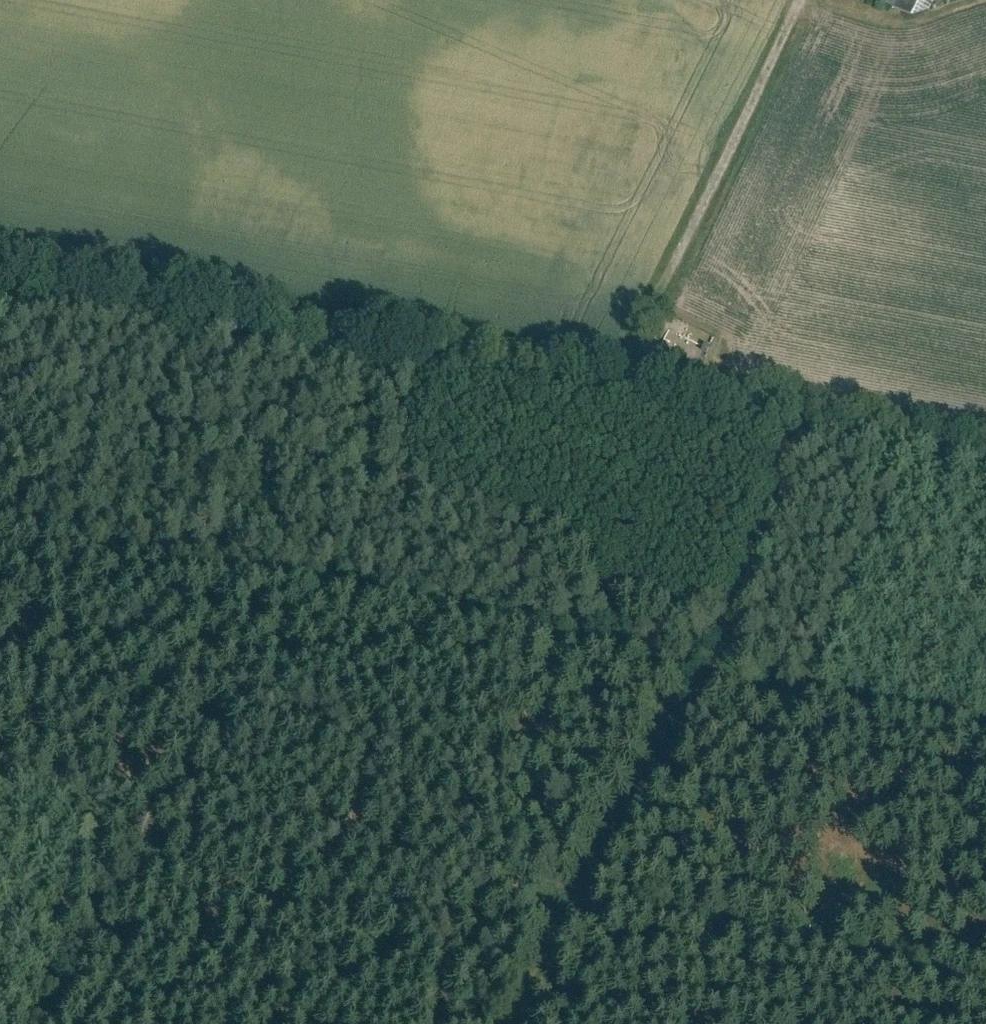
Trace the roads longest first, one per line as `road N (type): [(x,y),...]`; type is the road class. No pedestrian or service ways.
road 1 (unclassified): [(589,364),(797,0)]

